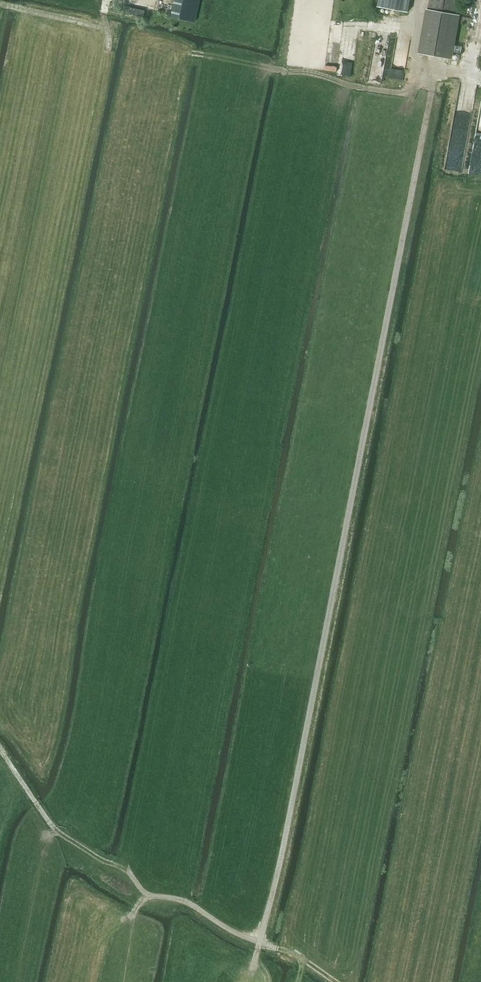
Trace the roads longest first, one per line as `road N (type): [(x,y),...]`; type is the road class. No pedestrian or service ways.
road 1 (track): [(255,960),(430,94),(410,76),(417,33)]
road 2 (track): [(146,893),(128,871),(54,829),(0,748)]
road 3 (track): [(305,960),(183,901),(146,893)]
road 4 (track): [(0,5),(105,28),(110,0)]

